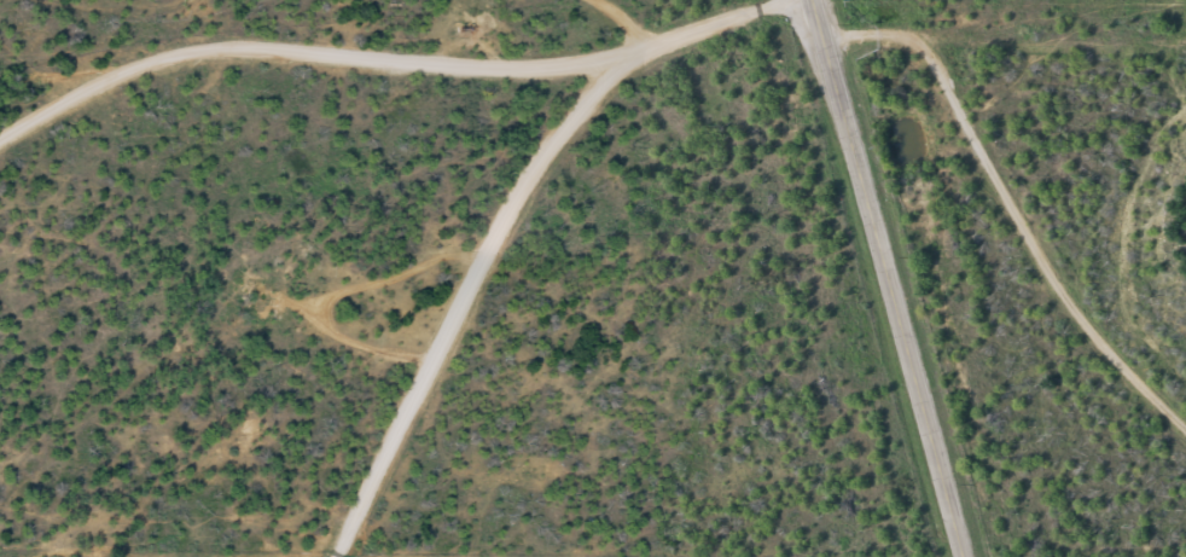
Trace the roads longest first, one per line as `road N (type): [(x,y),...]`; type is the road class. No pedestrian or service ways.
road 1 (residential): [(0,148),(110,87),(210,58),(314,54),(547,68),(659,48)]
road 2 (residential): [(340,556),(534,178),(609,85),(659,48)]
road 3 (secondary): [(984,556),(835,0)]
road 4 (residential): [(806,0),(723,22),(585,0)]

